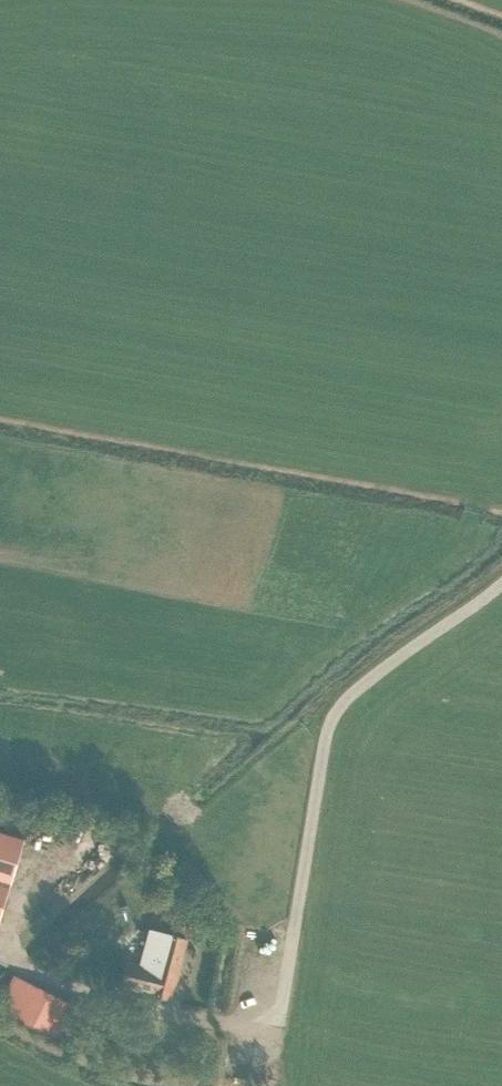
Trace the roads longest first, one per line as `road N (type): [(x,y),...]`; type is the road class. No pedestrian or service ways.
road 1 (unclassified): [(273,1036),(331,728),(348,694),(501,578)]

